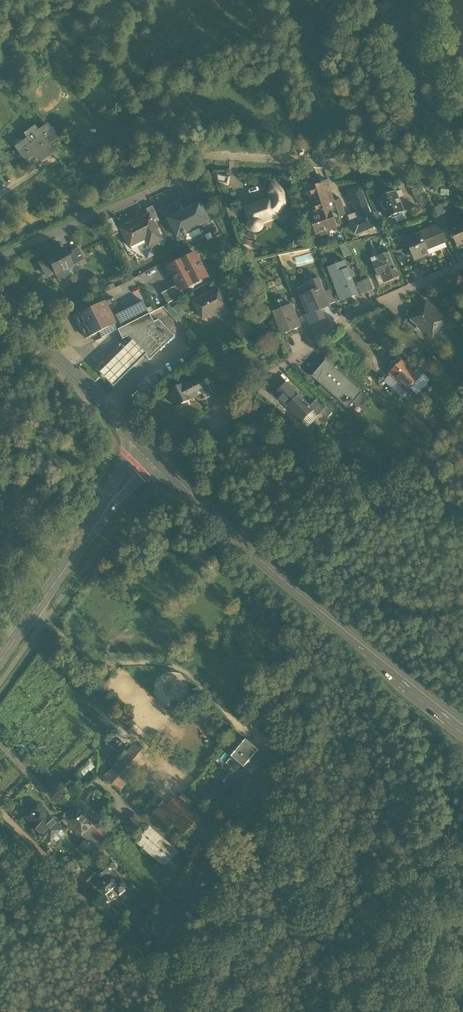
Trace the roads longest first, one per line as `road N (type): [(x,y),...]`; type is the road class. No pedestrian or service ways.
road 1 (residential): [(0,256),(210,157),(462,171)]
road 2 (secondary): [(161,463),(327,615),(462,725)]
road 3 (residential): [(161,463),(223,405),(348,316),(462,267)]
road 4 (secondary): [(0,661),(149,451)]
road 5 (track): [(37,608),(68,644),(115,660),(182,667),(241,723)]
road 6 (tertiary): [(0,299),(149,451)]
road 7 (track): [(181,1011),(168,984),(90,902)]
road 8 (residential): [(90,902),(0,809)]

